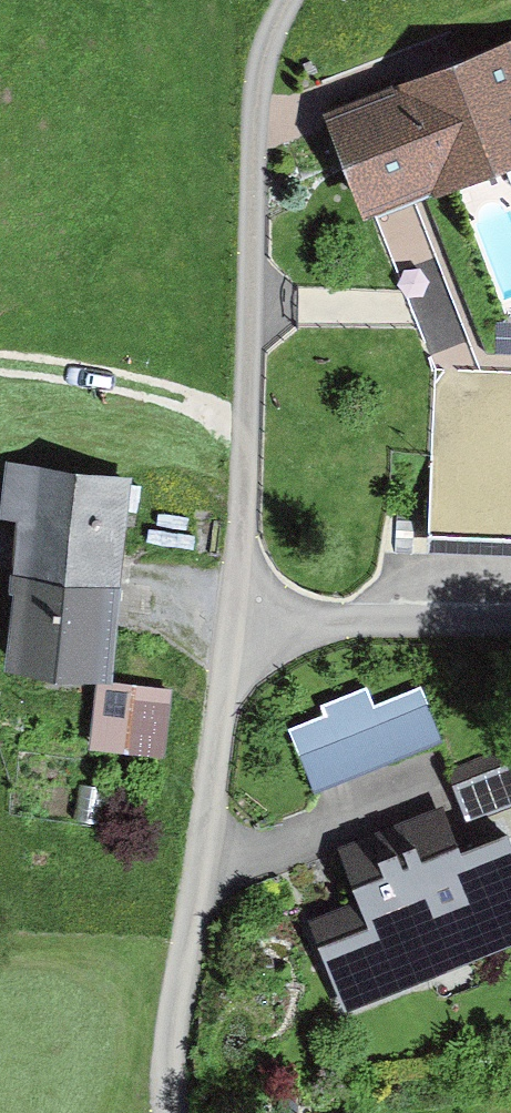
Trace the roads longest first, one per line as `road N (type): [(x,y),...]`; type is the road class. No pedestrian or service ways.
road 1 (residential): [(168,1112),(168,1035),(240,619),(255,99),(288,0)]
road 2 (track): [(245,429),(138,386),(0,365)]

